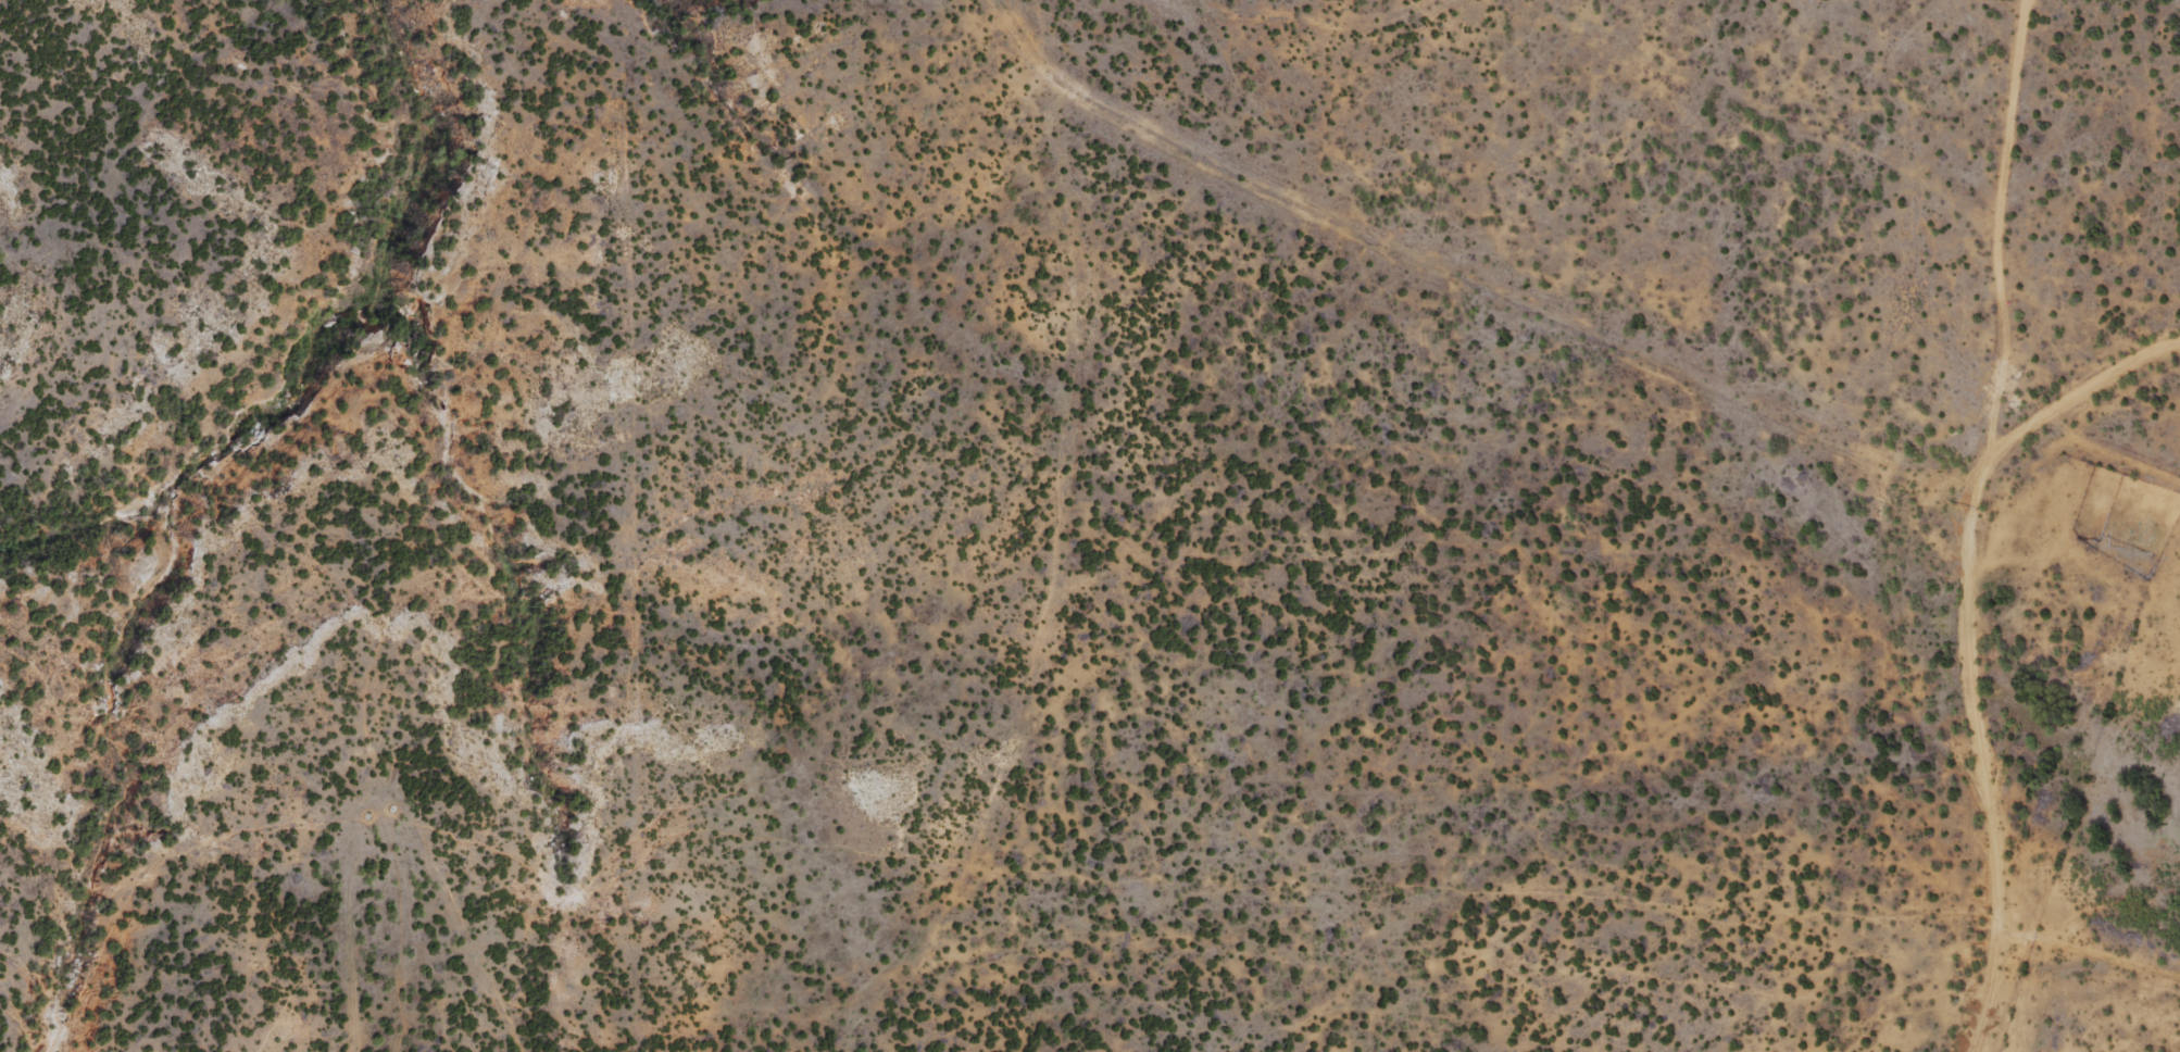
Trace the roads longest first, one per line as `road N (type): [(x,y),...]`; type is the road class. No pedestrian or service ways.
road 1 (residential): [(2179,357),(2071,376),(1888,465),(1888,678),(1971,823),(1977,935),(1960,1013),(1941,1051)]

